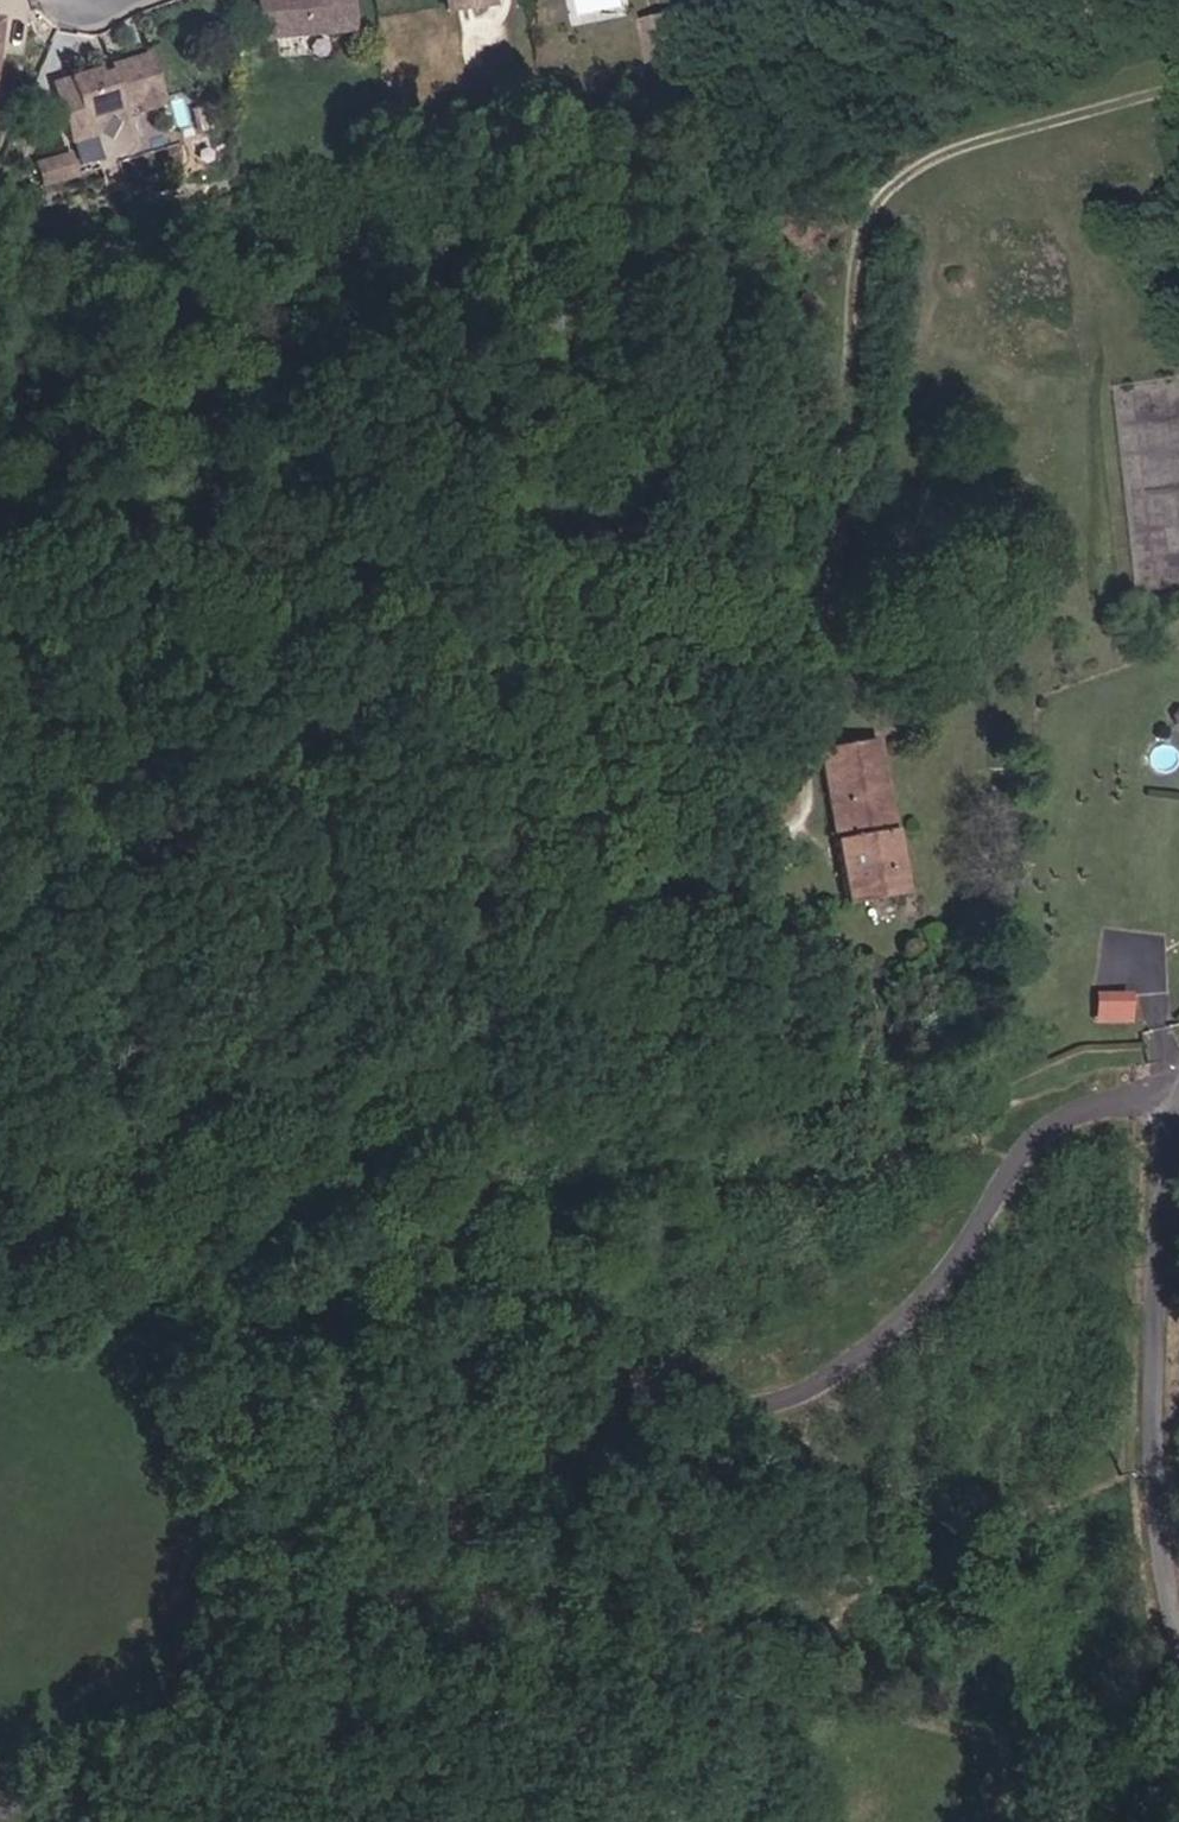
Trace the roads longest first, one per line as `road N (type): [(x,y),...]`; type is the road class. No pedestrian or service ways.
road 1 (unclassified): [(1178,1619),(1164,1548),(1158,1338),(1169,1146),(1178,1122)]

